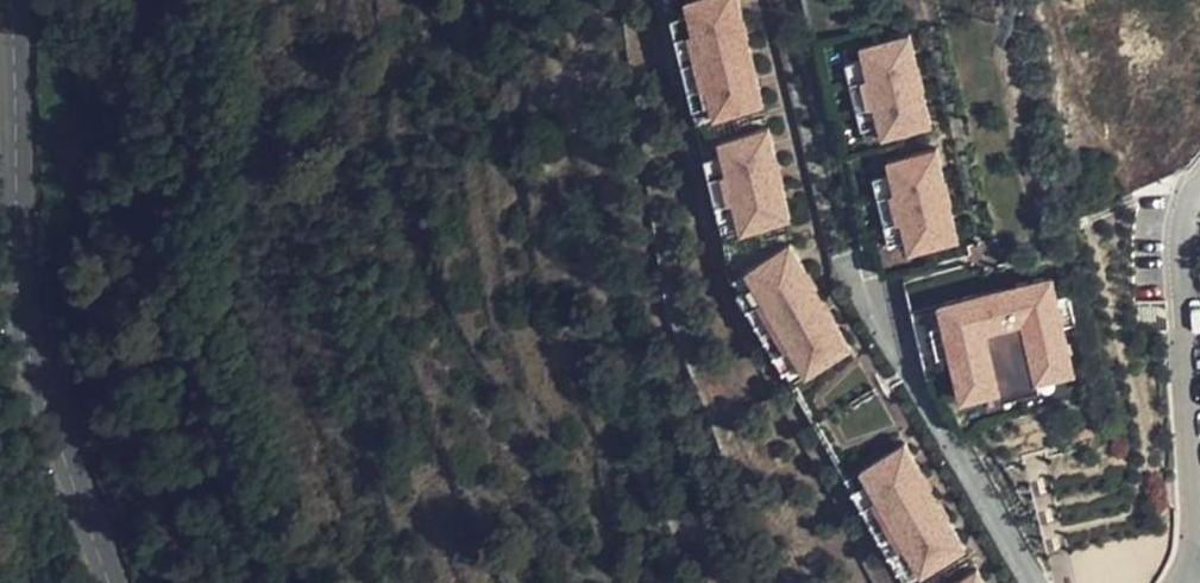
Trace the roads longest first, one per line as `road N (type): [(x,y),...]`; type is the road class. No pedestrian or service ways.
road 1 (secondary): [(106,582),(40,405),(24,333),(6,0)]
road 2 (residential): [(1184,582),(1199,536),(1182,229),(1199,177)]
road 3 (residential): [(882,284),(920,388),(1036,582)]

